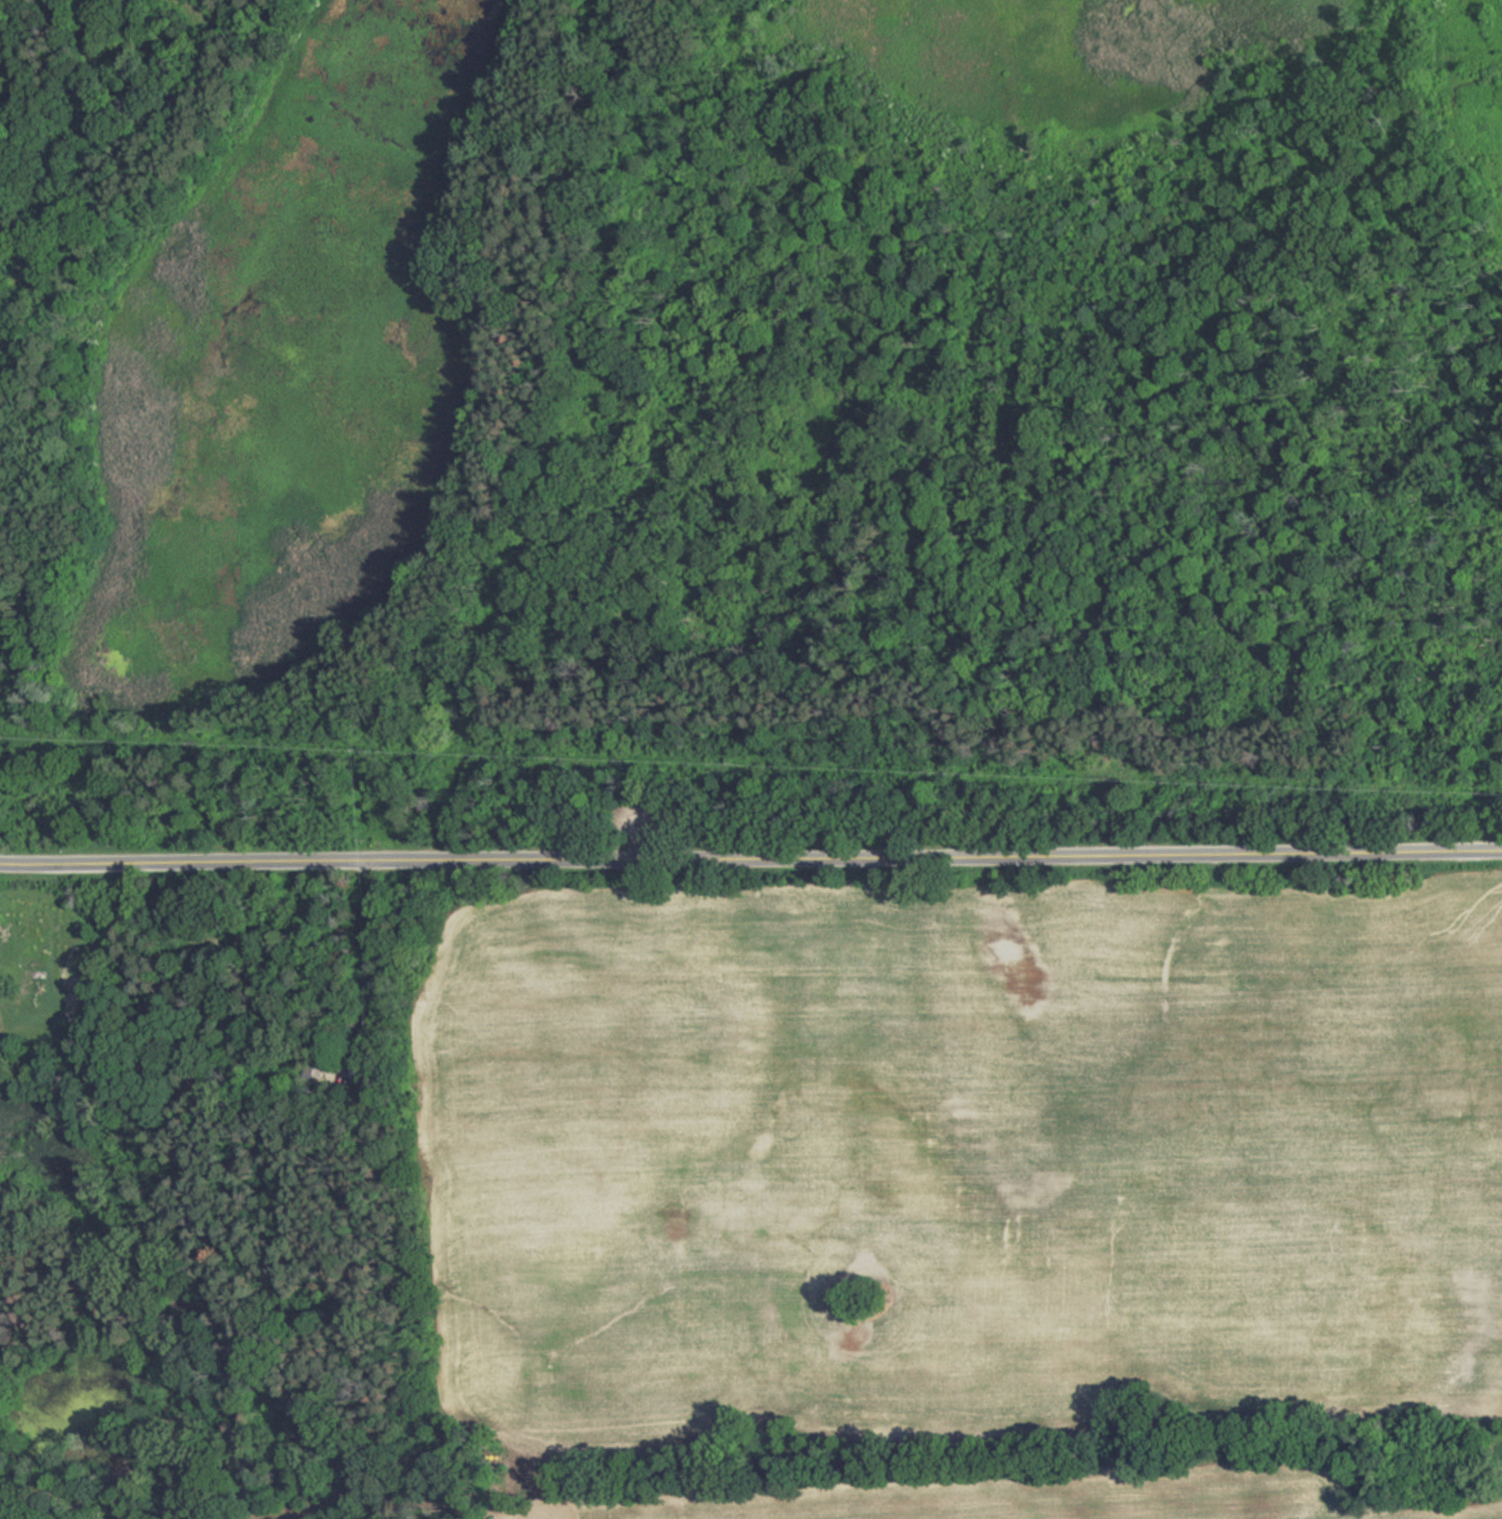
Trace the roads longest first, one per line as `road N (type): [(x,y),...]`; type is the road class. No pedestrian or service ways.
road 1 (tertiary): [(0,862),(1501,854)]

